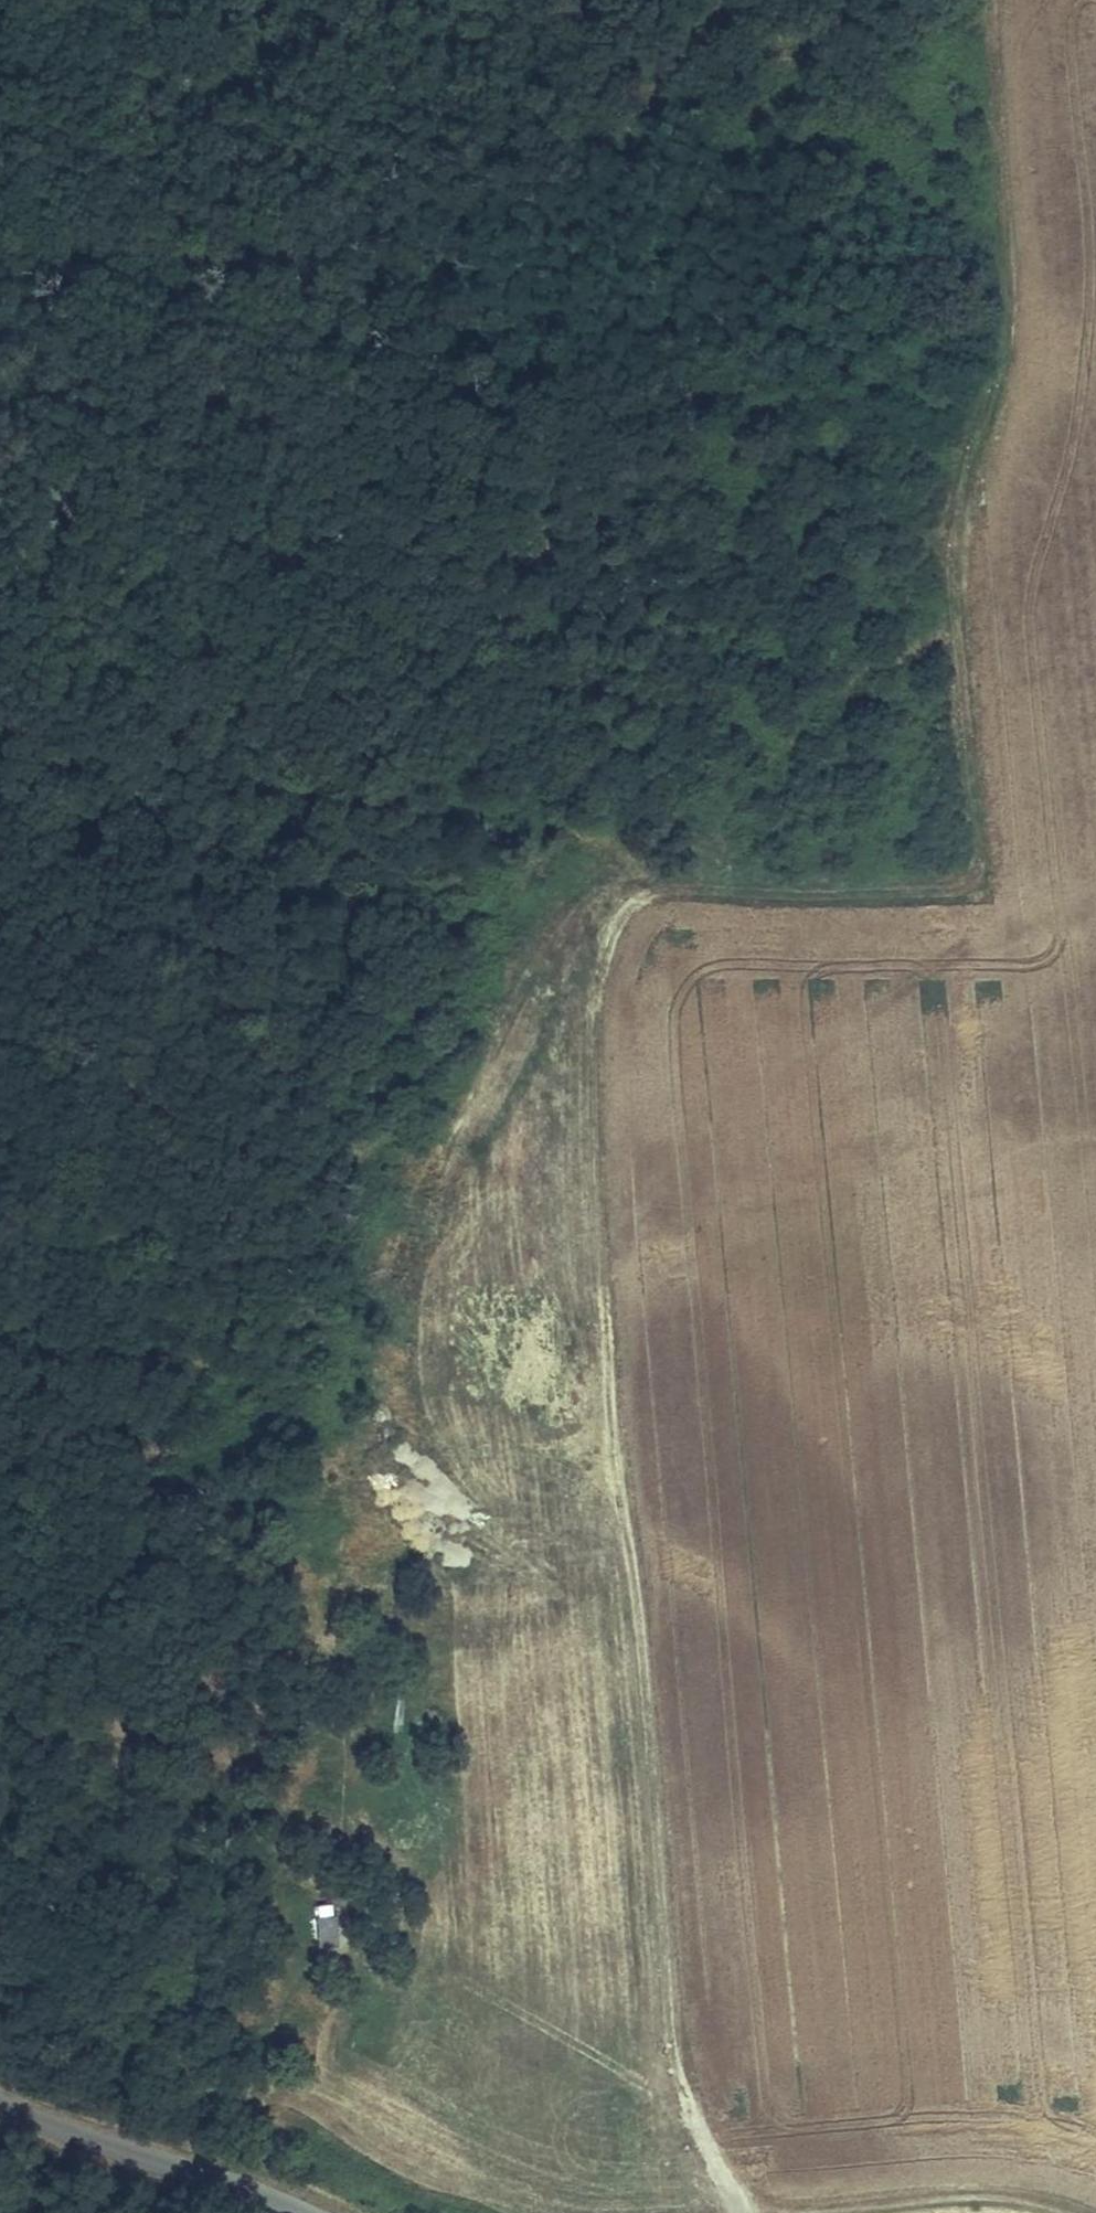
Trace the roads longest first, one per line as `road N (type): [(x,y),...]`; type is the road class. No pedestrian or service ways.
road 1 (track): [(739,2212),(701,2134),(679,2054),(568,972),(576,937),(600,915),(628,907),(953,903),(973,885),(979,852),(961,652),(962,525),(976,435),(1003,350),(1010,281),(995,0)]
road 2 (unclassified): [(305,2212),(0,2101)]

